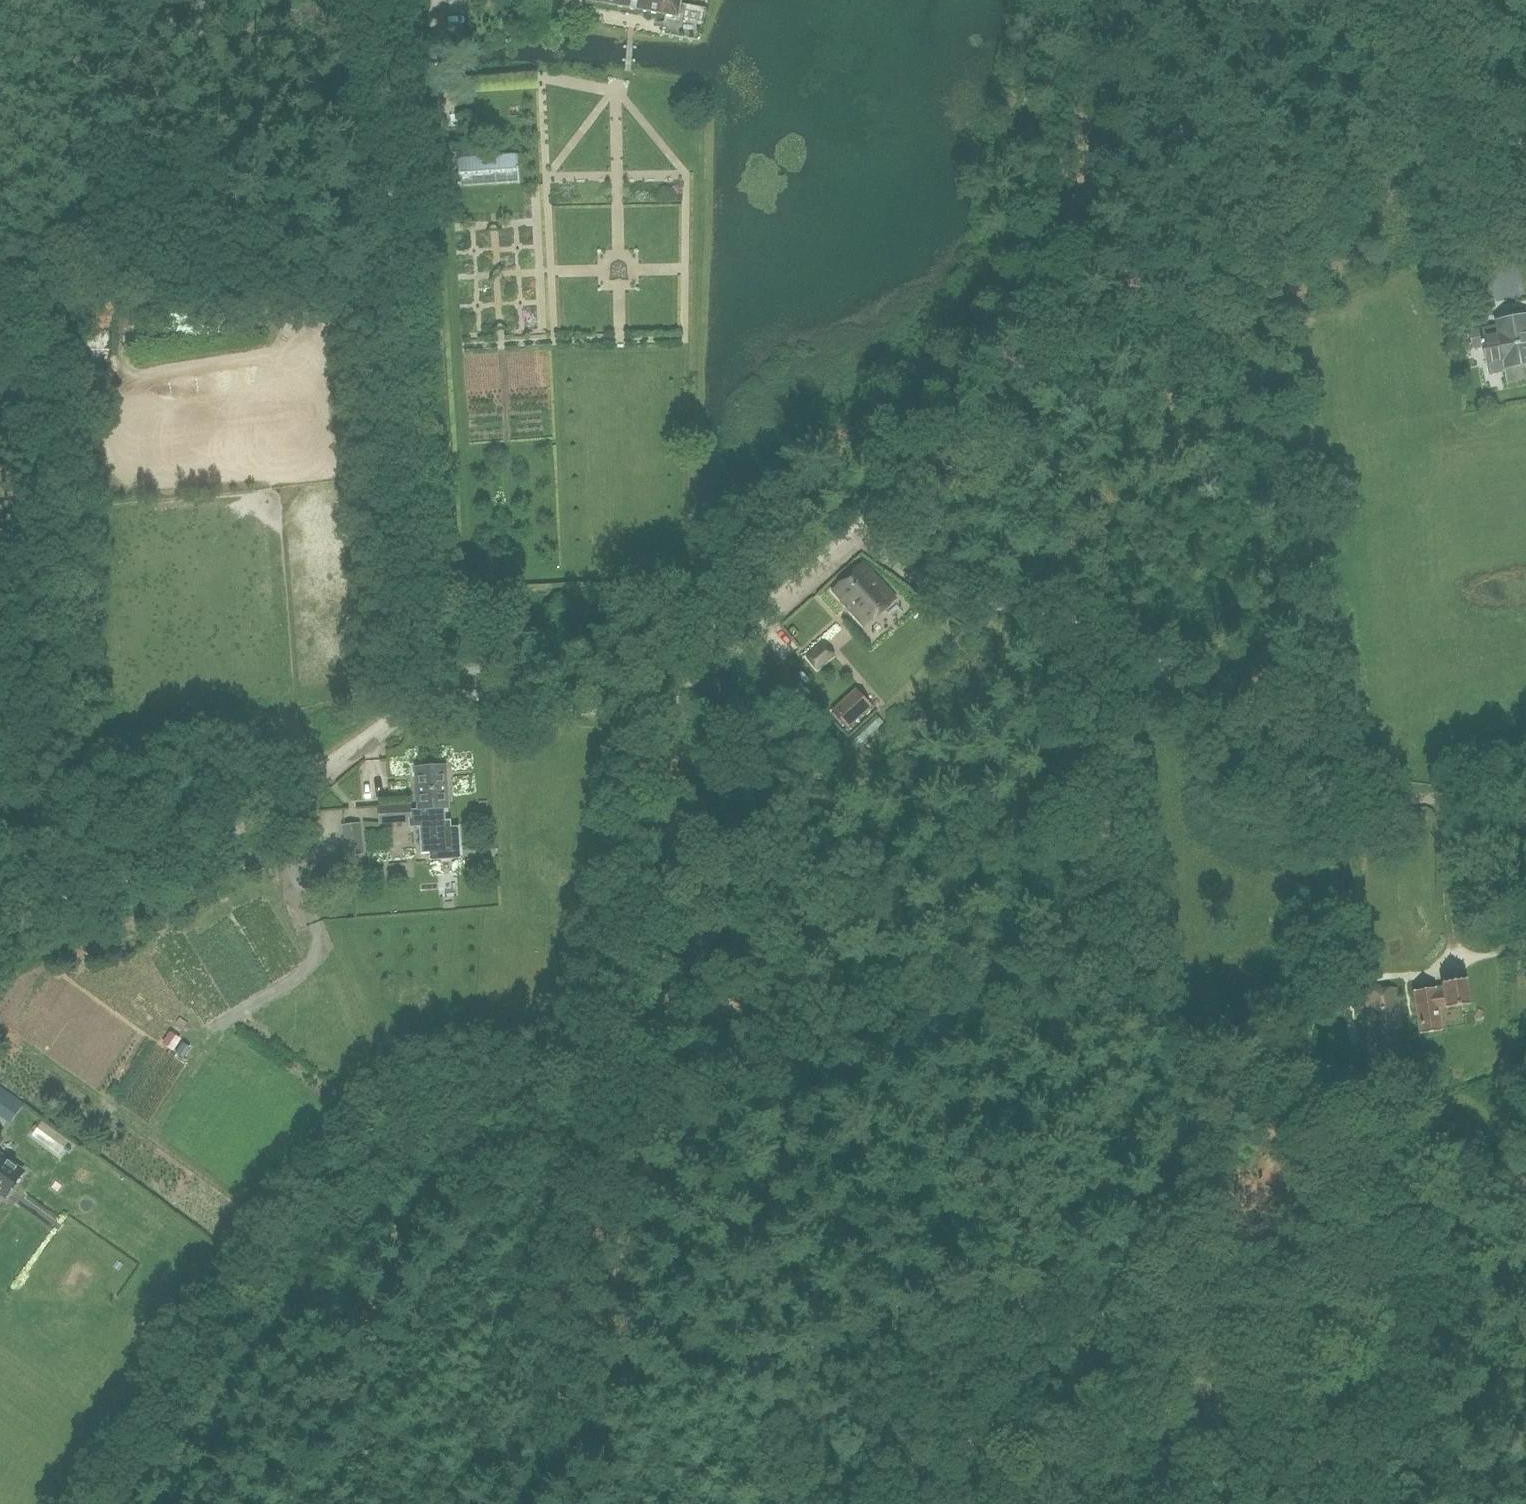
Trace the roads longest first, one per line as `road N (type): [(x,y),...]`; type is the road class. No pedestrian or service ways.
road 1 (track): [(0,934),(297,799),(425,698),(496,694),(602,711),(672,692)]
road 2 (track): [(425,698),(379,0)]
road 3 (track): [(1007,409),(1202,290),(1309,210),(1376,117),(1418,0)]
road 4 (track): [(1343,814),(1254,770),(1156,656),(1125,636),(968,597),(862,537)]
road 5 (track): [(1097,0),(1079,116),(1007,409)]
road 6 (track): [(433,0),(456,345)]
road 7 (track): [(672,692),(765,629),(862,537)]
road 8 (track): [(1443,797),(1451,936),(1461,952),(1479,955),(1525,947)]
road 9 (track): [(1344,886),(1352,980),(1437,959),(1451,936)]
road 10 (track): [(862,537),(1007,409)]
road 11 (track): [(1525,780),(1343,814)]
road 12 (track): [(1333,1454),(1400,1433),(1427,1440),(1465,1470)]
road 13 (track): [(1219,1503),(1333,1454)]

